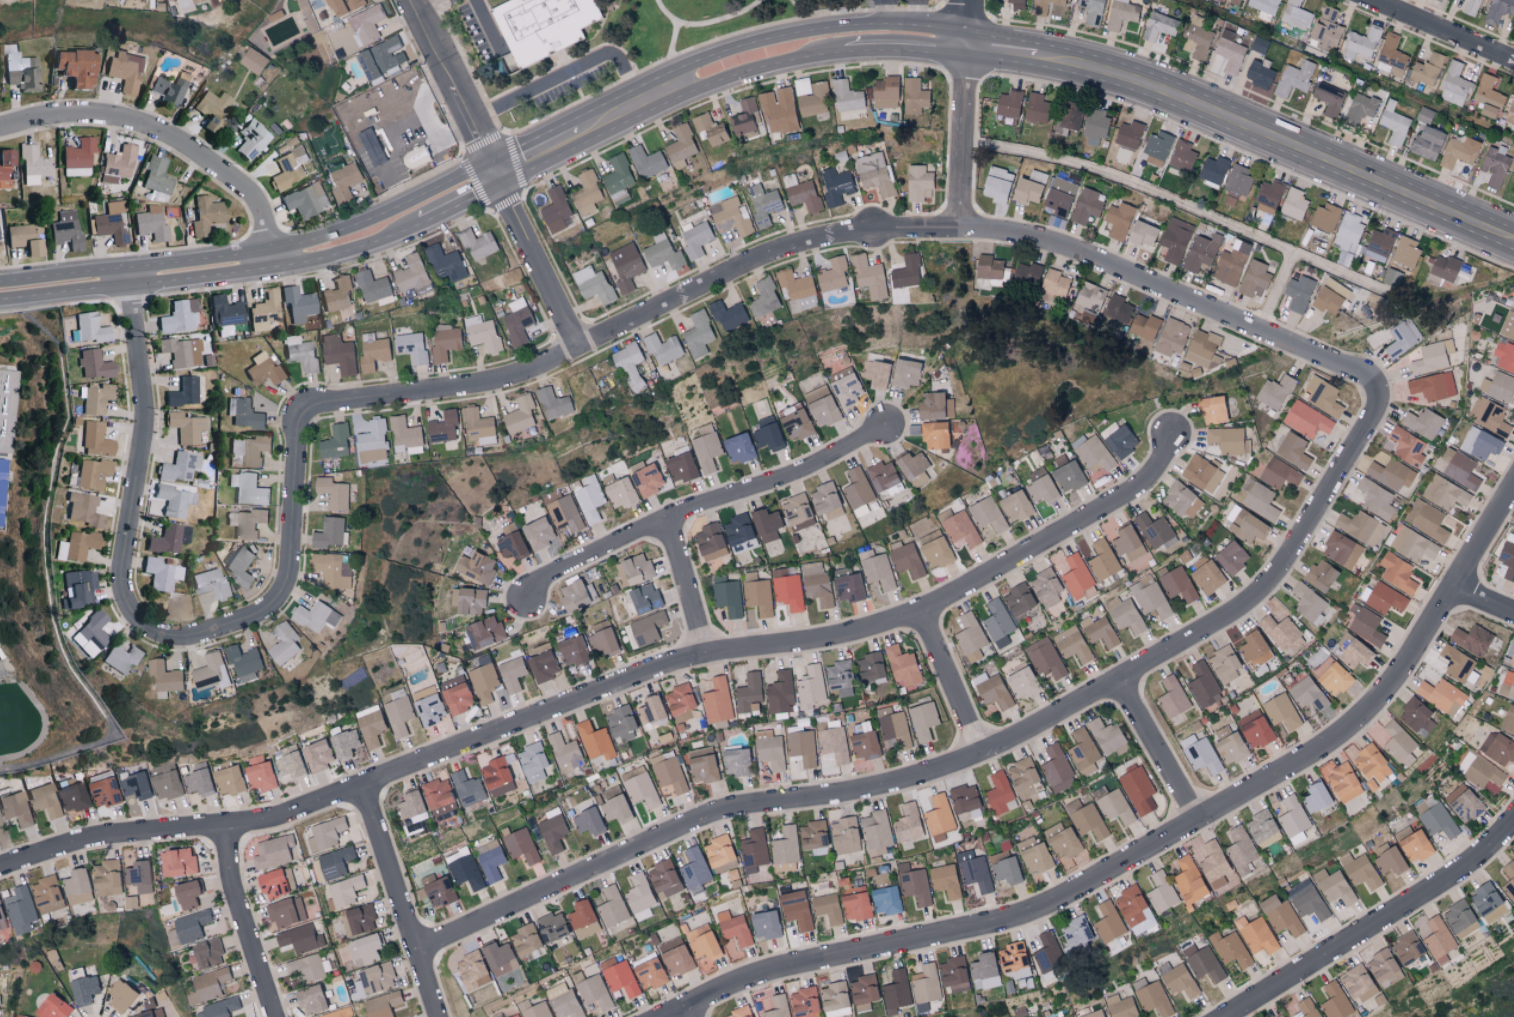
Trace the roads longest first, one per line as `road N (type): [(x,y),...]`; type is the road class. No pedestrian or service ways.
road 1 (residential): [(0,874),(69,851),(254,826),(653,669),(881,624),(955,591),(1140,484),(1171,448),(1172,431)]
road 2 (residential): [(1391,412),(1295,567),(1246,618),(1043,740),(931,788),(716,826),(421,960)]
road 3 (tertiary): [(497,176),(670,91),(779,56),(859,43),(970,42),(1133,77),(1513,233)]
road 4 (residential): [(1513,500),(1374,708),(1288,771),(1066,899),(1003,925),(749,980),(678,1016)]
road 5 (residential): [(579,347),(754,266),(824,244),(962,233),(1046,245),(1113,266),(1387,382),(1391,412)]
road 6 (residential): [(180,640),(259,615),(291,584),(302,429),(321,407),(458,392),(579,347)]
road 7 (residential): [(524,596),(667,517),(778,479),(886,424)]
road 8 (residential): [(128,277),(150,412),(128,599),(145,624),(180,640)]
road 9 (tertiary): [(128,277),(301,257),(364,239),(497,176)]
road 10 (residential): [(1513,812),(1481,854),(1228,1016)]
road 11 (residential): [(0,129),(89,112),(143,122),(251,192),(272,260)]
road 12 (residential): [(438,1016),(364,785)]
road 13 (residential): [(497,176),(409,0)]
road 14 (residential): [(970,42),(962,233)]
road 15 (residential): [(229,832),(234,882),(275,1016)]
road 16 (residential): [(497,176),(579,347)]
road 17 (residential): [(990,765),(921,608)]
road 18 (residential): [(1366,0),(1513,63)]
road 19 (residential): [(1199,822),(1127,688)]
road 20 (residential): [(707,653),(667,517)]
road 21 (tertiary): [(0,292),(128,277)]

